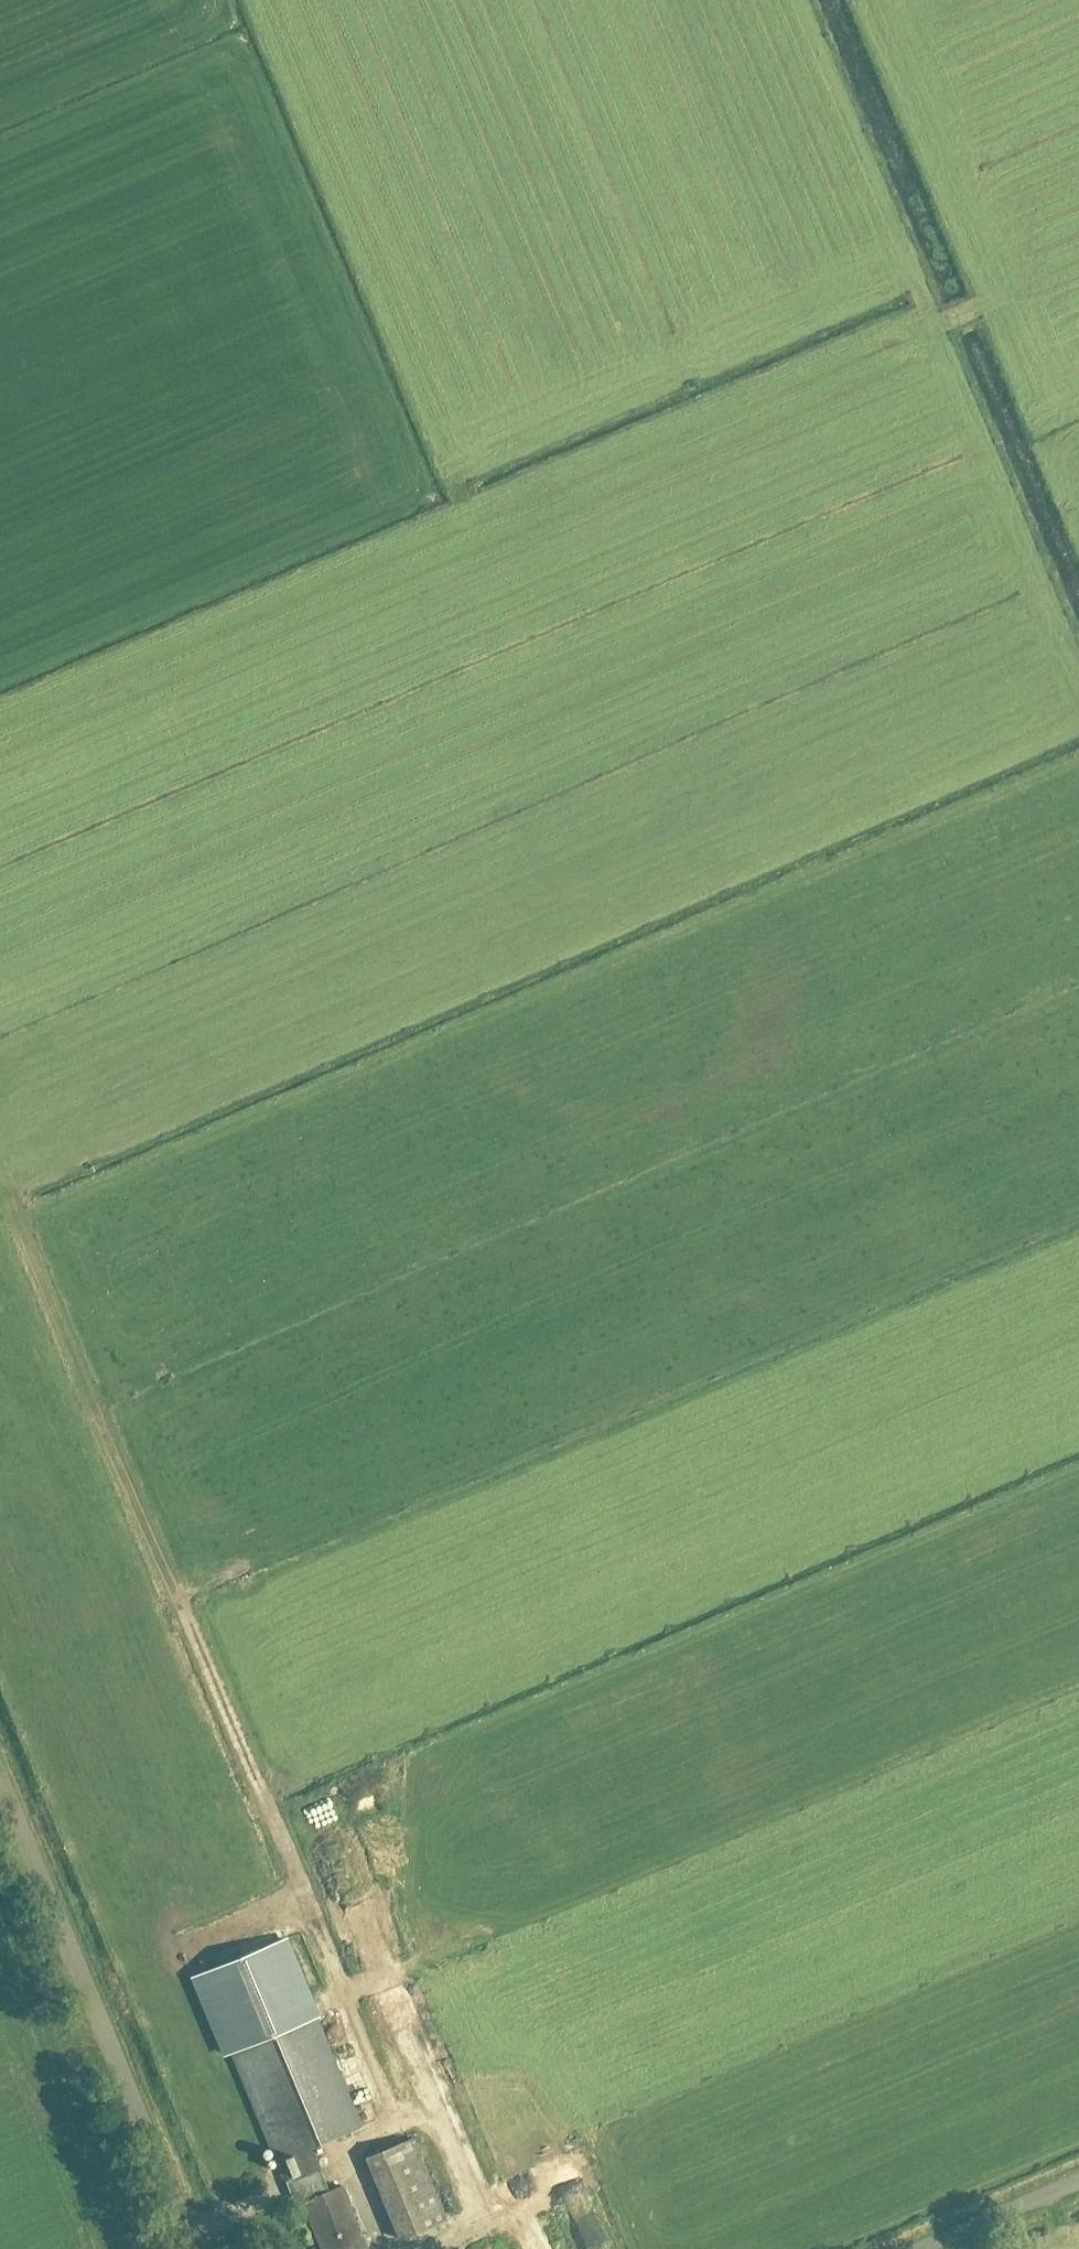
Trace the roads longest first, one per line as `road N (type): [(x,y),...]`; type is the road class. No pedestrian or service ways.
road 1 (unclassified): [(192,2248),(0,1776)]
road 2 (unclassified): [(919,2248),(1078,2181)]

